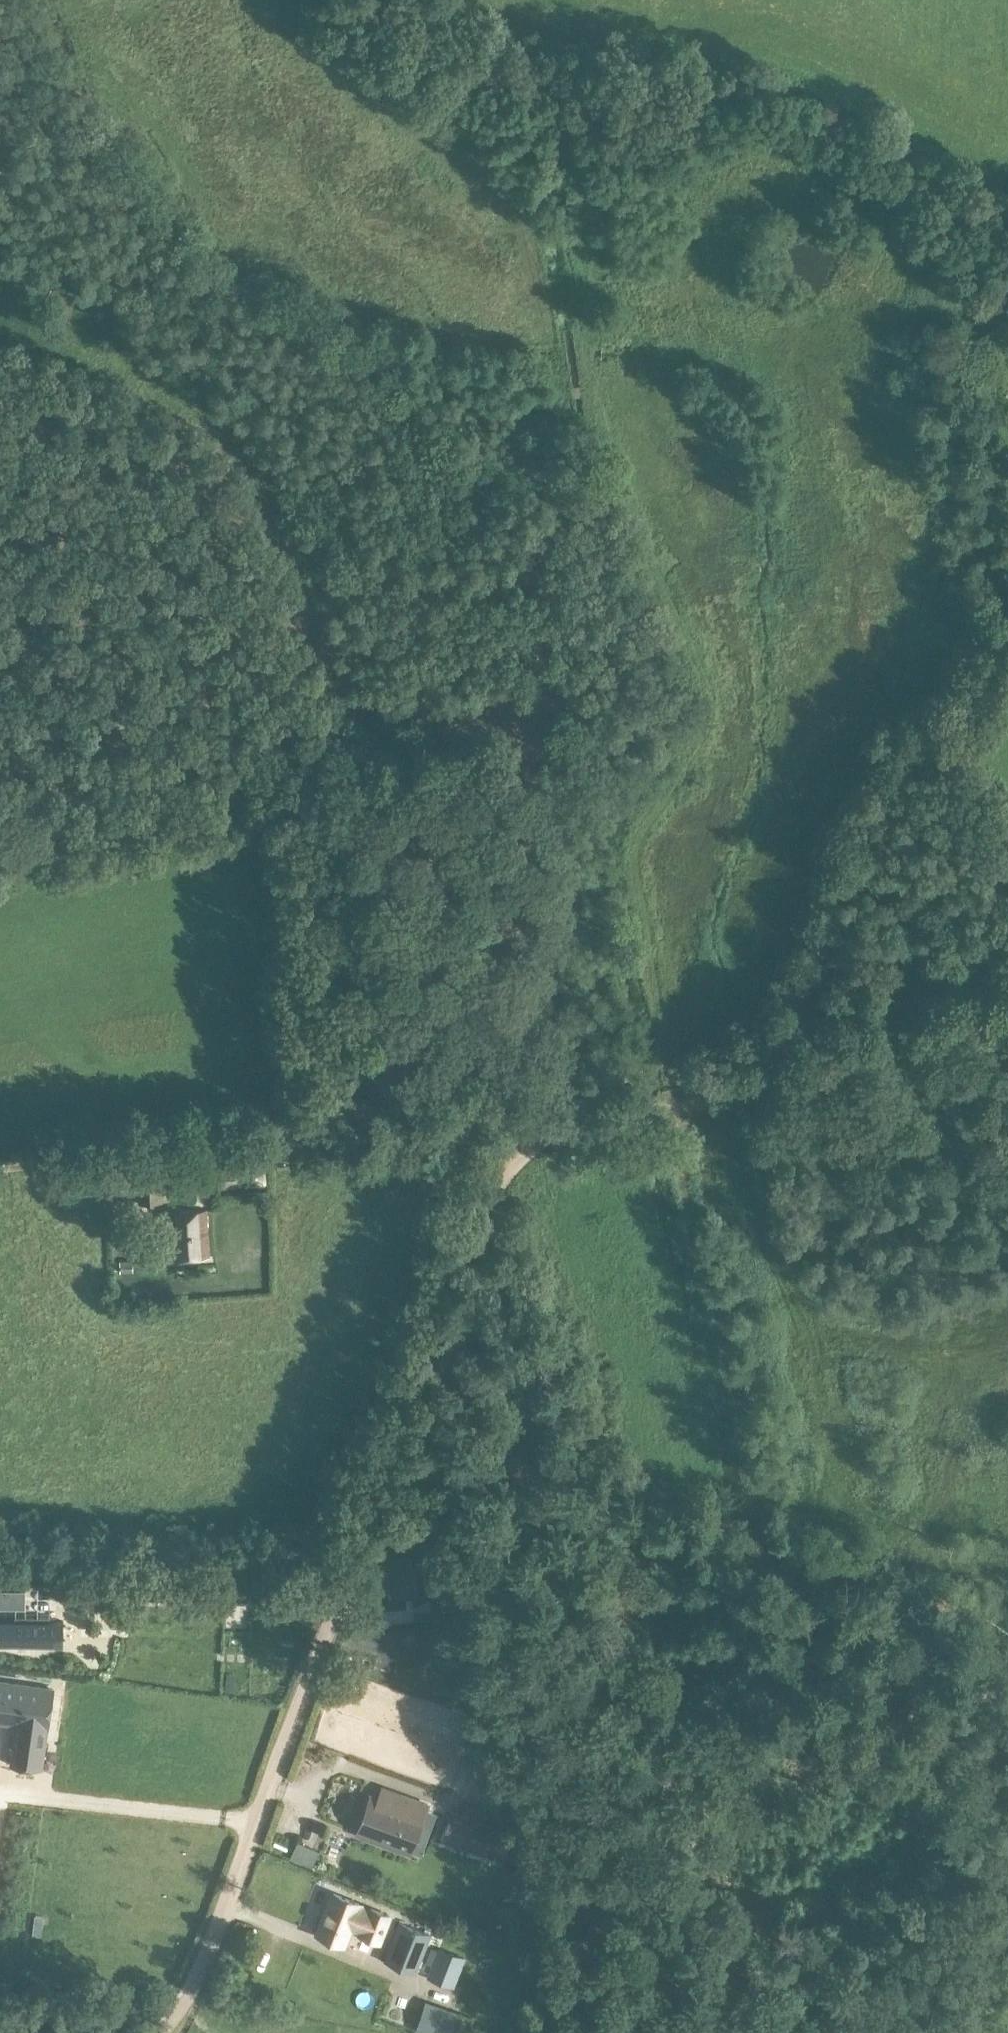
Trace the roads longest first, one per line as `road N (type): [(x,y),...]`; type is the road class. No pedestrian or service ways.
road 1 (track): [(155,2032),(197,1981),(216,1935),(504,1161),(565,1127),(754,1091),(1007,1013)]
road 2 (track): [(565,1127),(273,1142),(0,1167)]
road 3 (track): [(255,1823),(7,1791)]
road 4 (track): [(340,1596),(103,1592)]

